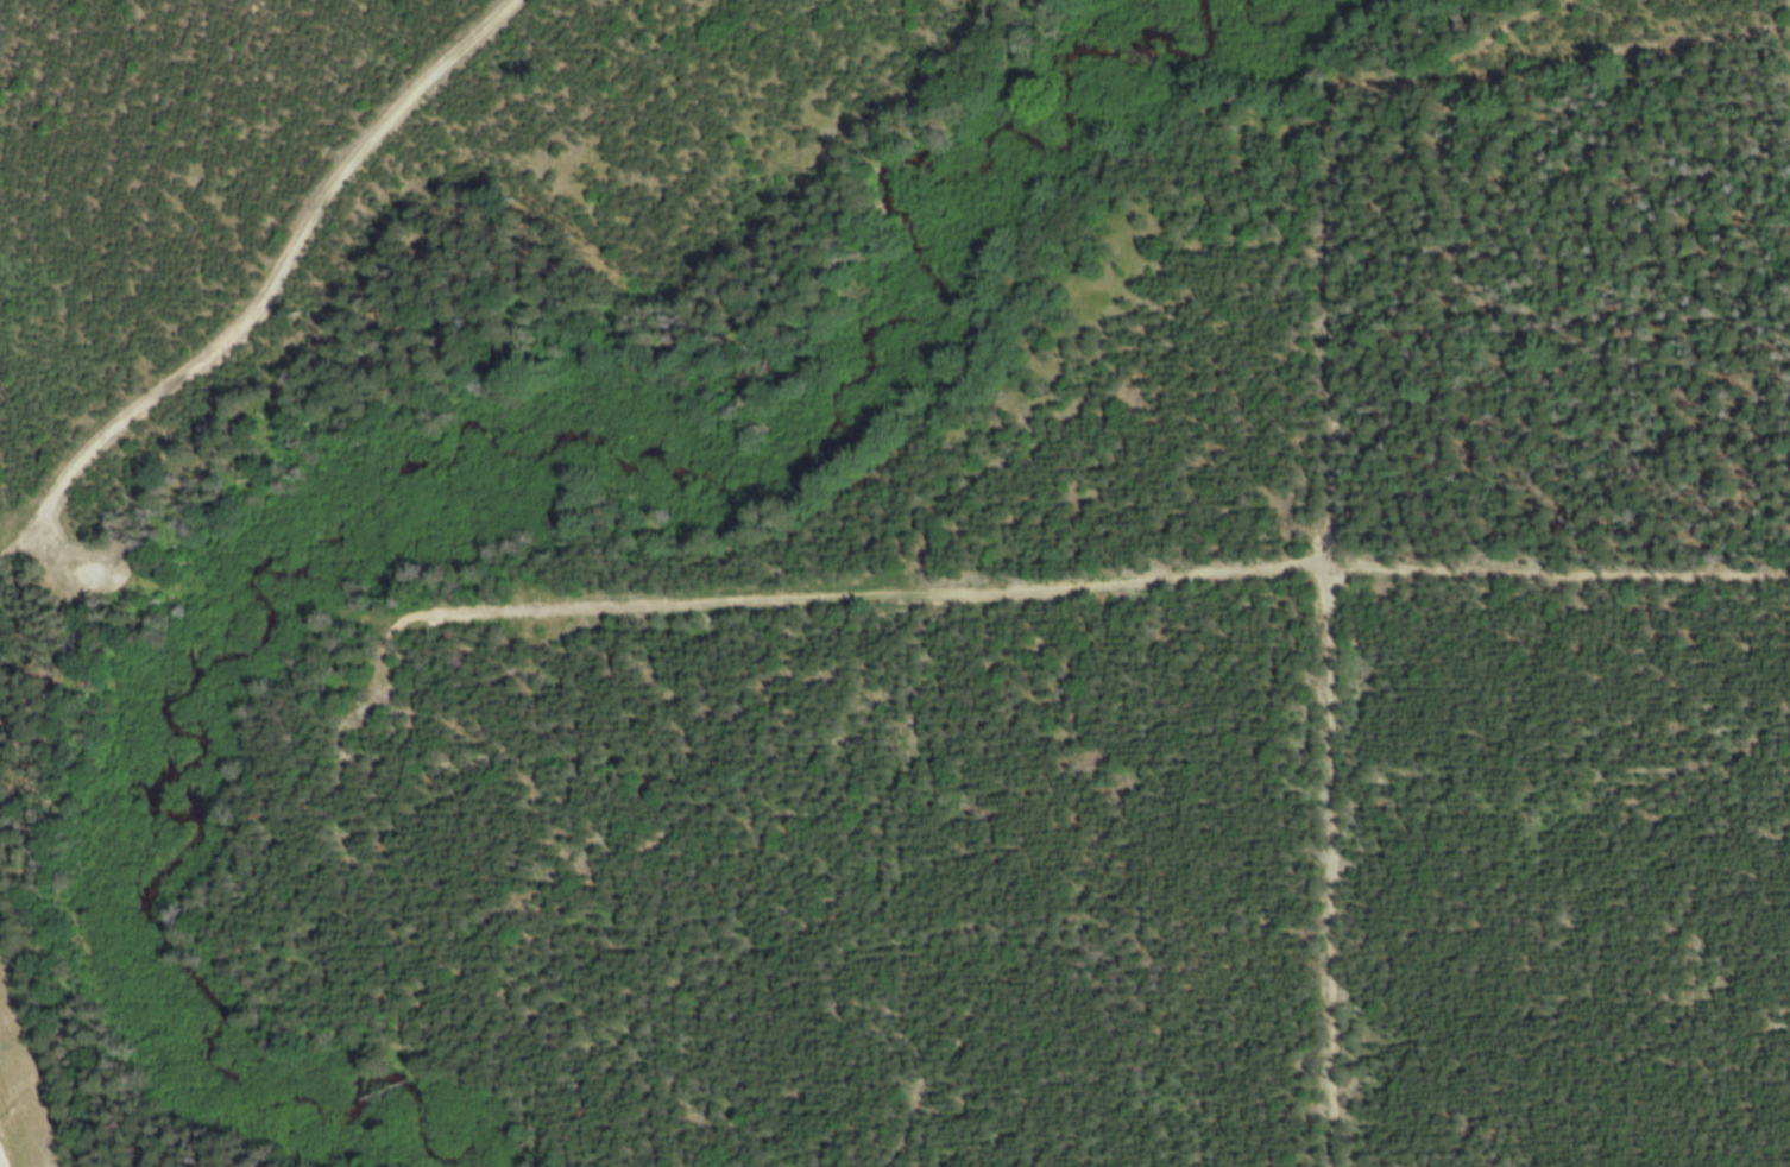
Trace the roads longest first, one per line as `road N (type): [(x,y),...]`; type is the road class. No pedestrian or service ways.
road 1 (track): [(1558,0),(1422,74),(1324,84),(1311,408),(1319,556),(1322,1166)]
road 2 (track): [(0,565),(252,298),(396,101),(494,0)]
road 3 (track): [(1319,556),(1789,584)]

